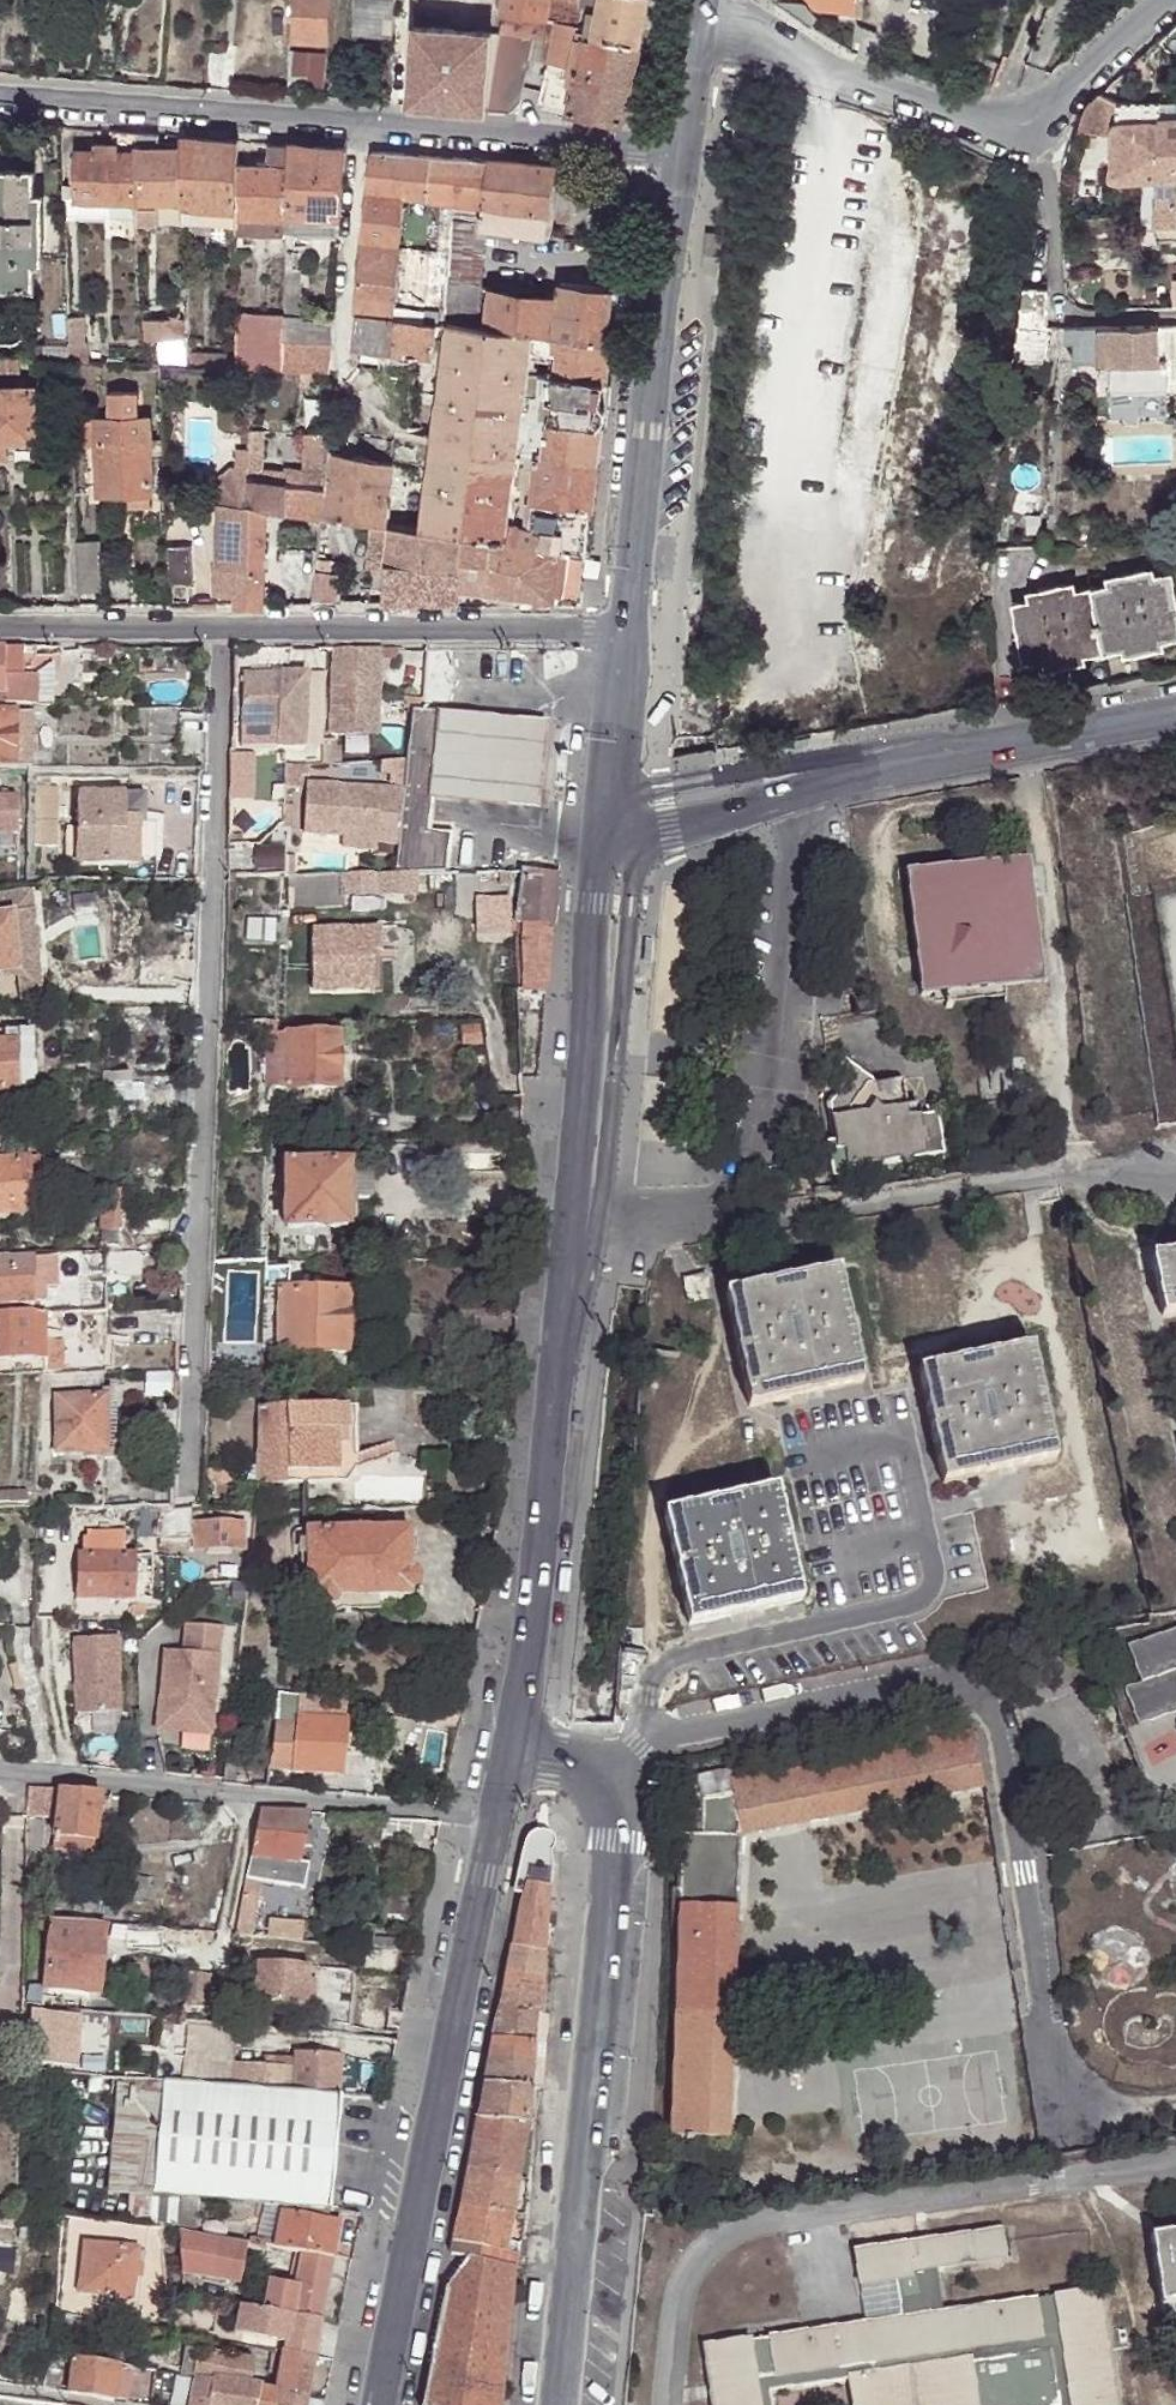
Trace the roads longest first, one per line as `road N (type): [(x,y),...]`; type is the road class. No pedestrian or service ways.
road 1 (residential): [(607,1766),(654,1735),(920,1681),(964,1686),(996,1723),(1050,2087),(1105,2112),(1175,2100)]
road 2 (secondary): [(604,839),(536,1574),(508,1750)]
road 3 (residential): [(223,631),(186,1498)]
road 4 (residential): [(561,2404),(620,1854),(618,1796),(607,1766)]
road 5 (secondary): [(495,1819),(373,2404)]
road 6 (residential): [(1175,712),(851,764),(791,797),(604,839)]
road 7 (residential): [(0,1770),(495,1819)]
road 8 (secondary): [(685,153),(627,631)]
road 9 (residential): [(627,631),(223,631)]
road 10 (residential): [(358,126),(0,98)]
road 11 (residential): [(703,21),(1007,133),(1035,124)]
road 12 (residential): [(685,153),(358,126)]
road 13 (residential): [(1035,124),(1054,203),(1056,301),(1065,315),(1175,317)]
road 14 (unclassified): [(358,126),(339,365)]
road 15 (residential): [(223,631),(0,628)]
road 16 (secondary): [(627,631),(604,839)]
road 17 (residential): [(1035,124),(1162,0)]
road 18 (secondary): [(703,21),(685,153)]

